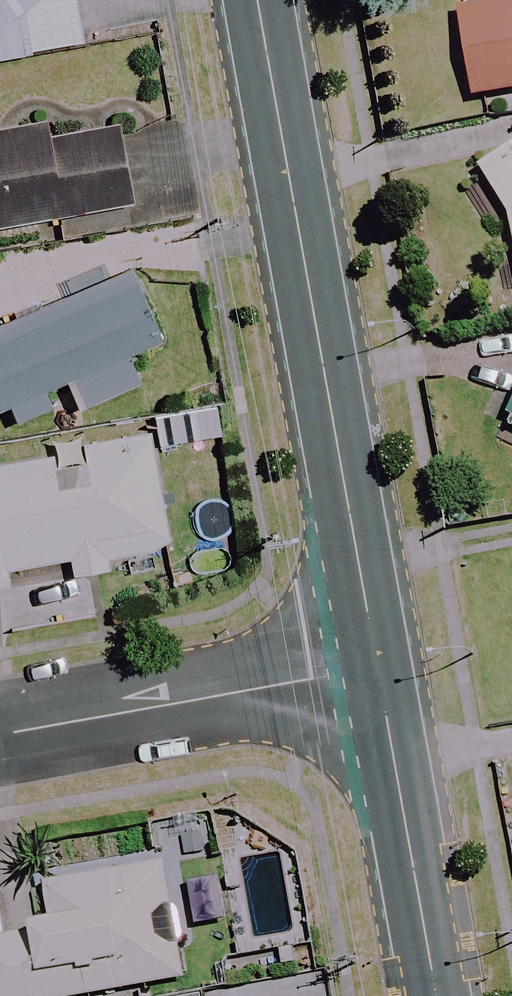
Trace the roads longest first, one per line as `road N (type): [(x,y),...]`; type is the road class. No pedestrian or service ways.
road 1 (tertiary): [(259,0),(378,667)]
road 2 (residential): [(378,667),(0,734)]
road 3 (tertiary): [(378,667),(436,995)]

